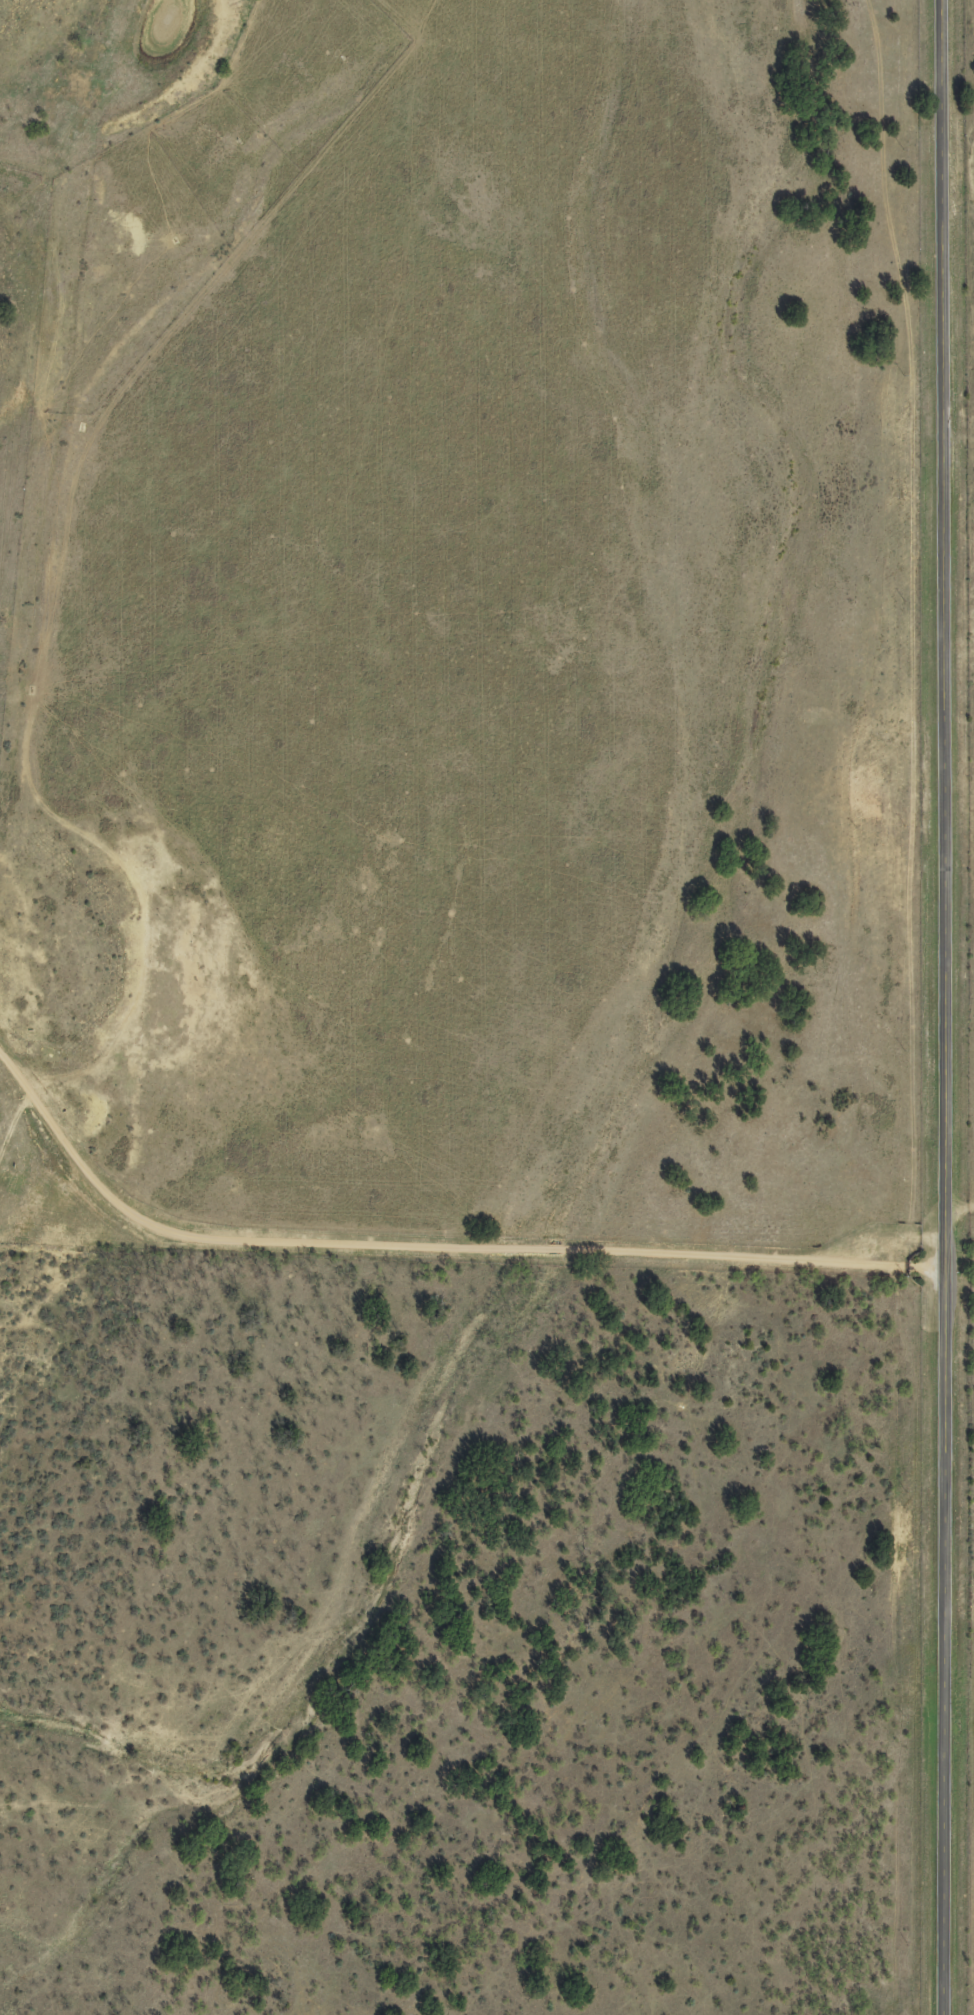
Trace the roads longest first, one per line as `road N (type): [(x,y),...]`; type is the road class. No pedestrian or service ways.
road 1 (secondary): [(946,2014),(942,0)]
road 2 (track): [(597,1224),(86,1200),(21,1150),(0,1098)]
road 3 (residential): [(946,1240),(597,1224)]

